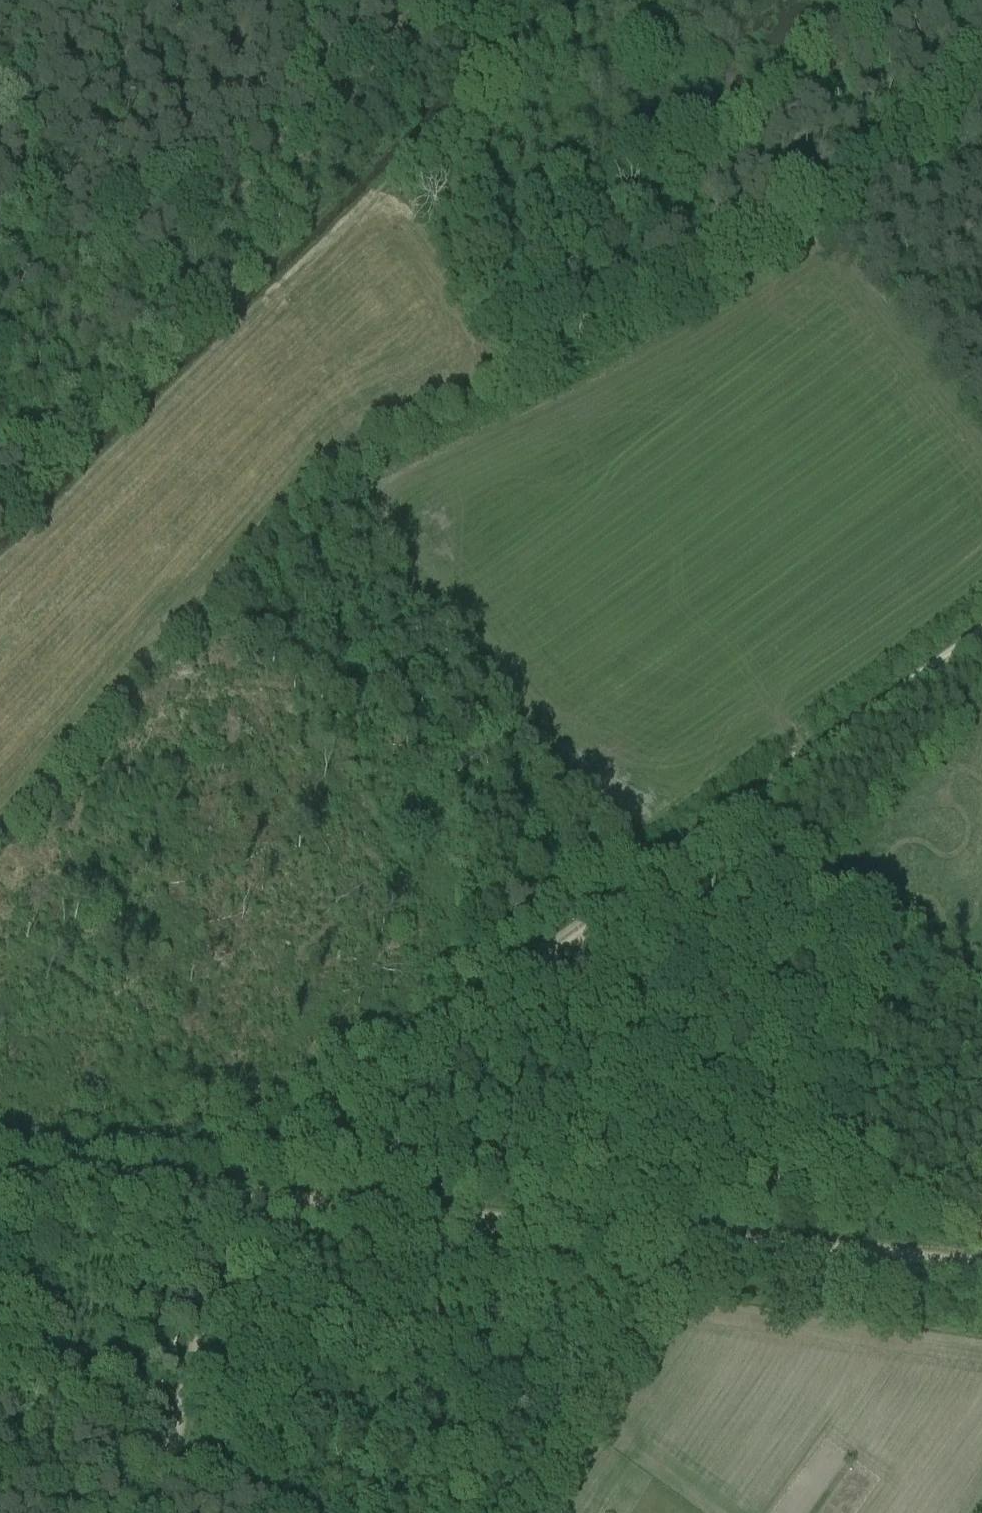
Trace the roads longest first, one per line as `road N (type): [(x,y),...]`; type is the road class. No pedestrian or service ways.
road 1 (track): [(225,1200),(981,643)]
road 2 (track): [(225,1200),(981,1269)]
road 3 (track): [(225,1200),(130,1512)]
road 4 (track): [(225,1200),(0,1198)]

